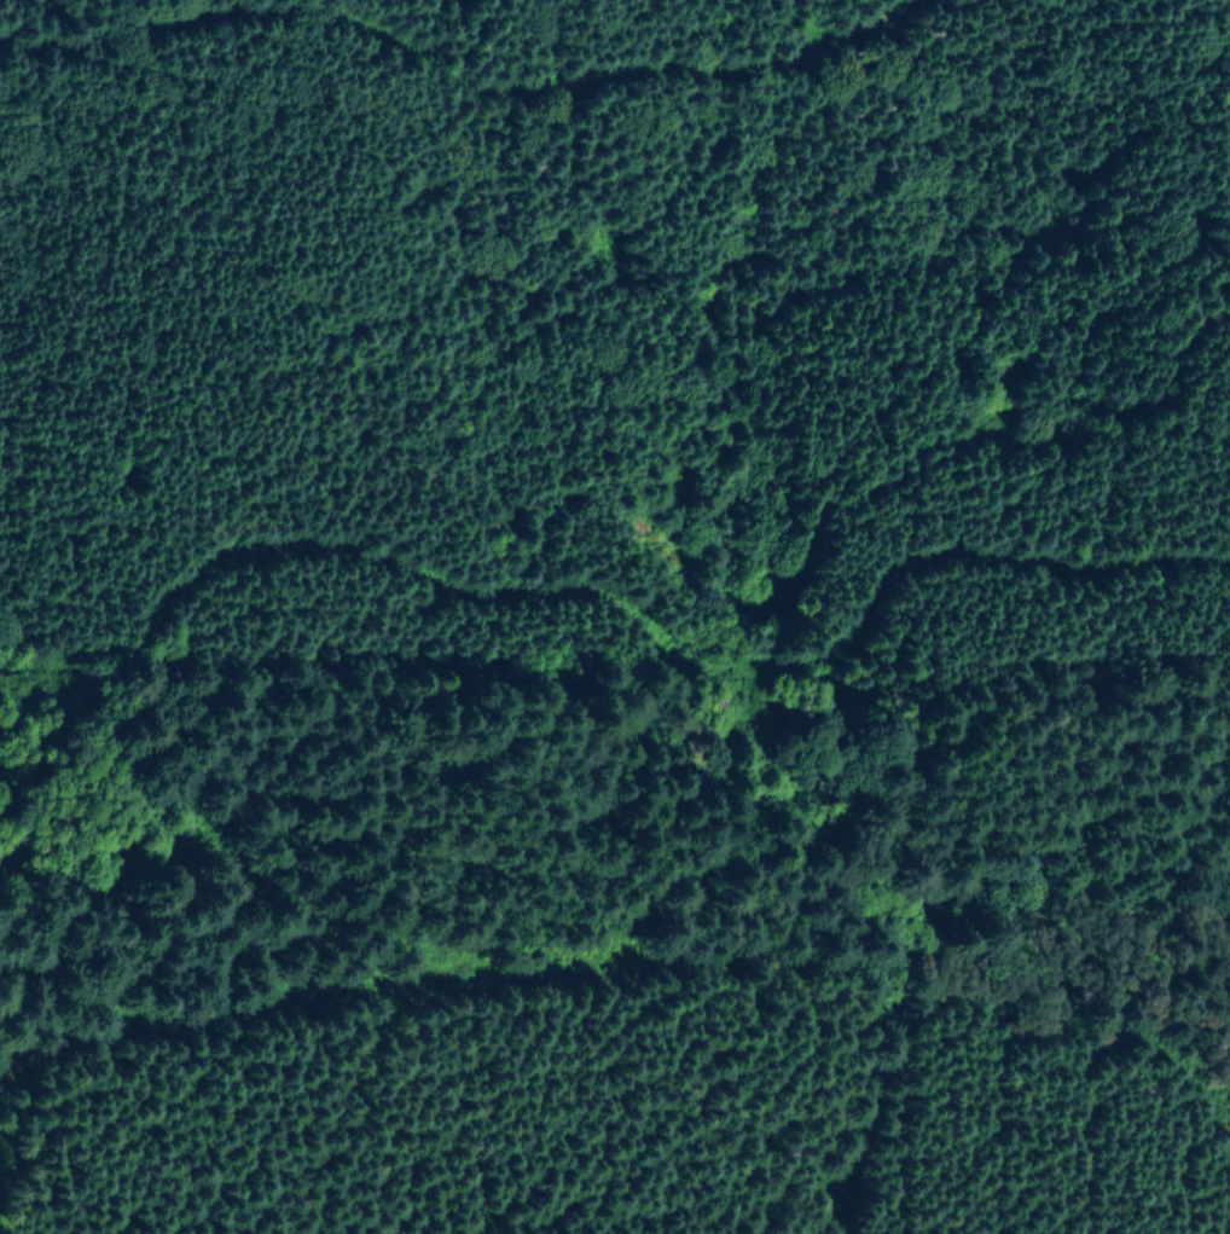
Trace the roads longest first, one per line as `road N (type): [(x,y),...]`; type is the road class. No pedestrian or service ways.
road 1 (track): [(1229,563),(1090,570),(980,555),(922,563),(898,580),(839,660),(811,670),(735,671),(689,659),(645,610),(626,602),(492,596),(360,550),(257,549),(236,555),(184,596),(71,735)]
road 2 (track): [(822,1233),(872,1031),(865,998),(820,963),(669,963),(242,1009),(52,1053),(0,1084)]
road 3 (track): [(0,45),(64,54),(132,34),(330,11),(402,36),(493,83),(534,93),(654,71),(782,68),(852,47),(933,0)]

